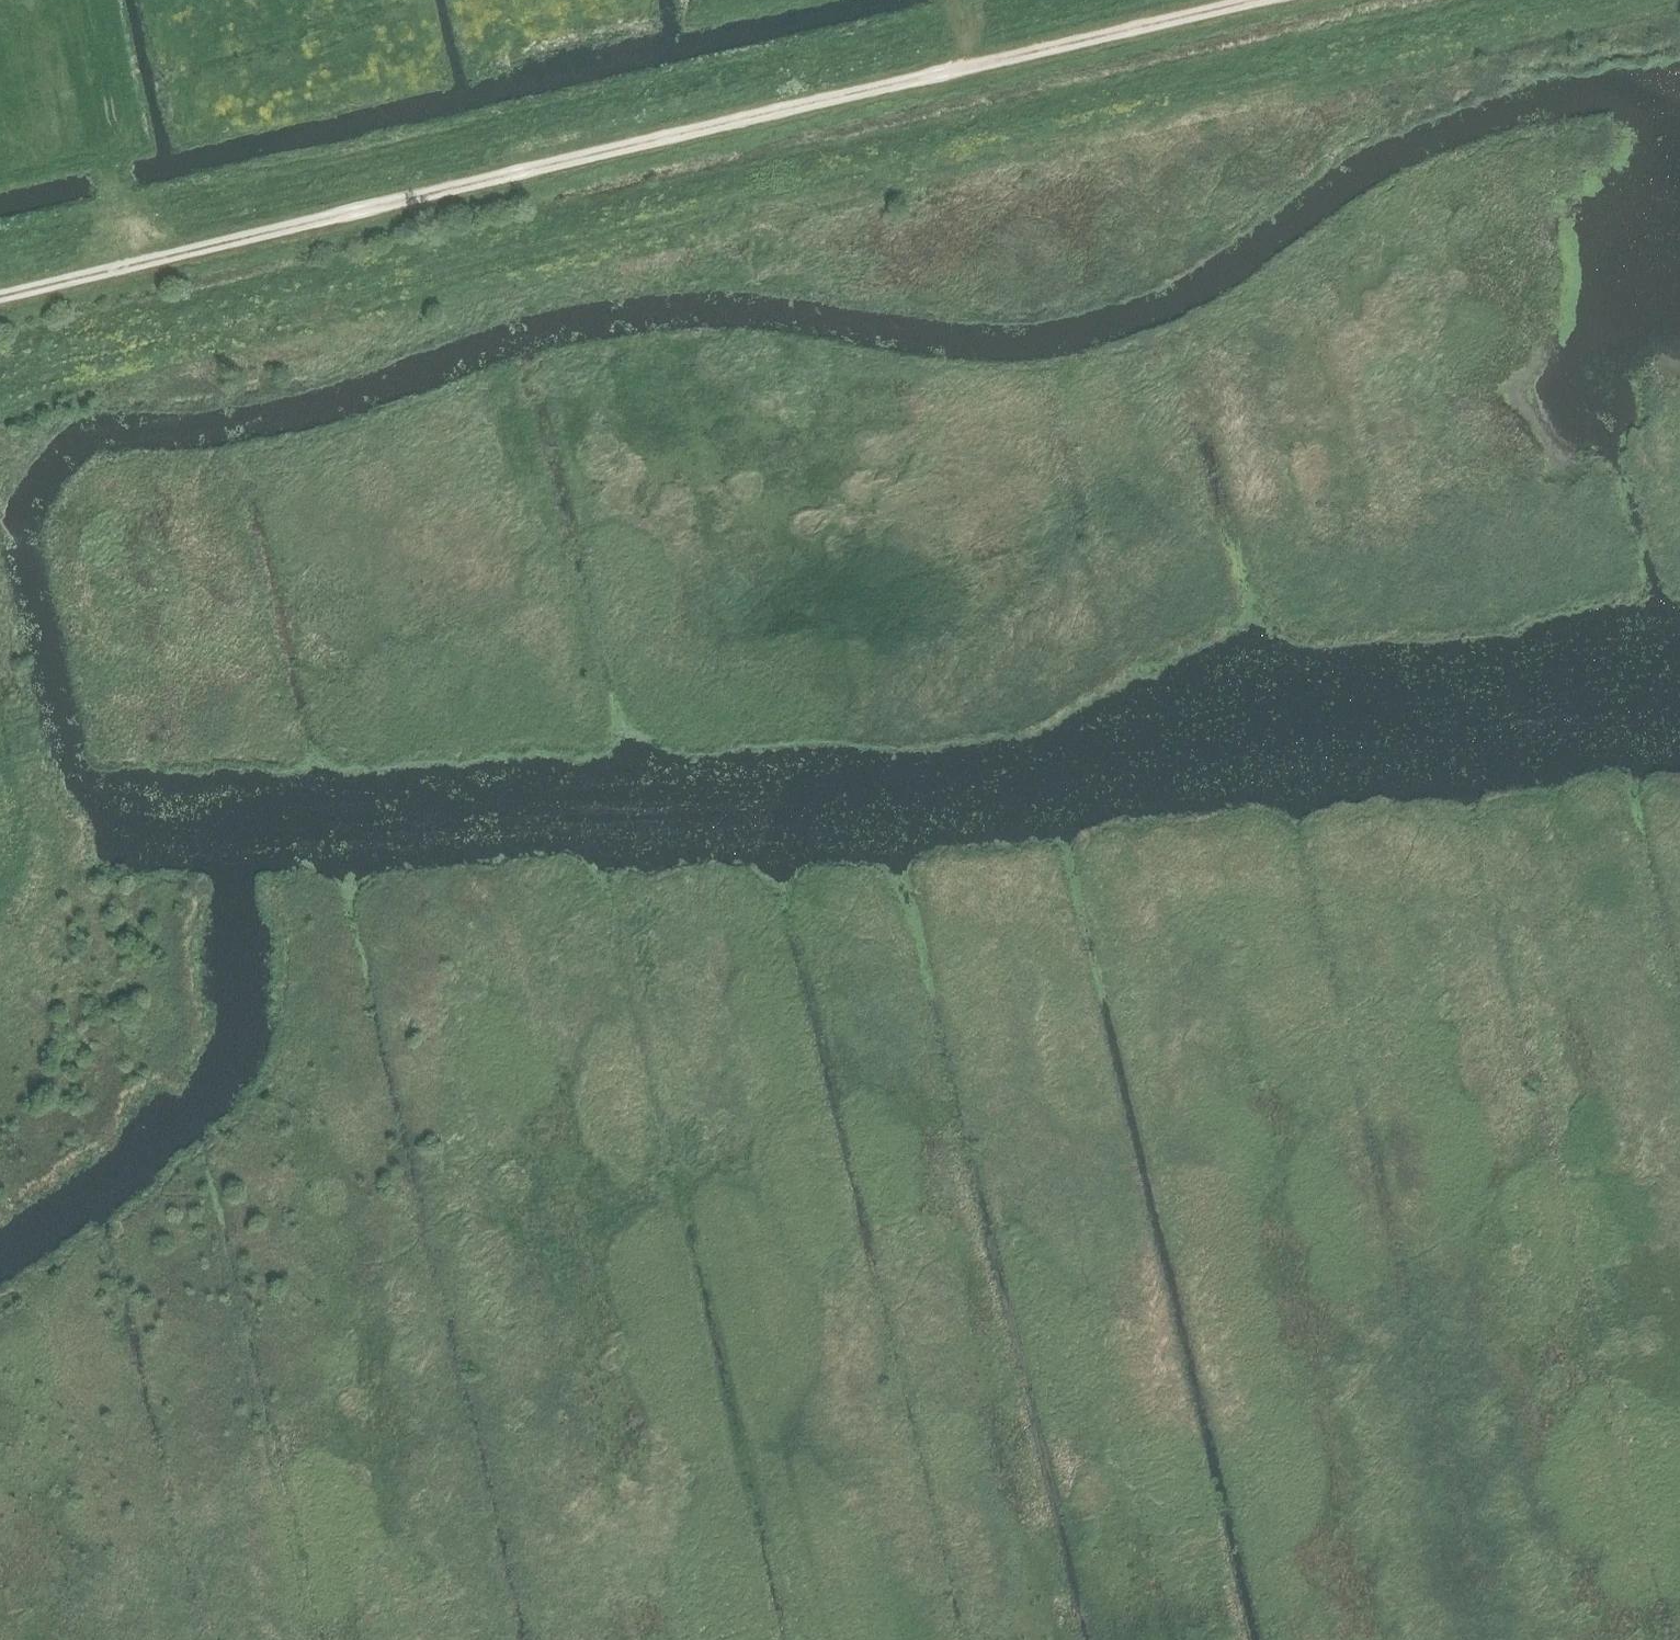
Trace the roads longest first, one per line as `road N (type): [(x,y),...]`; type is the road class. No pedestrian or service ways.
road 1 (track): [(1265,0),(0,296)]

